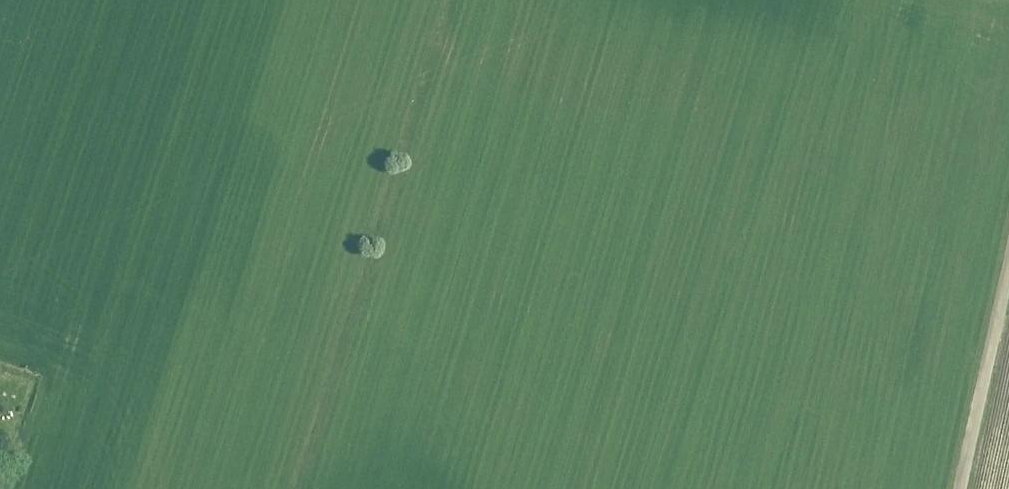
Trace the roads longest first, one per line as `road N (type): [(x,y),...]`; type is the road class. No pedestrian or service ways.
road 1 (track): [(959,488),(1008,268)]

